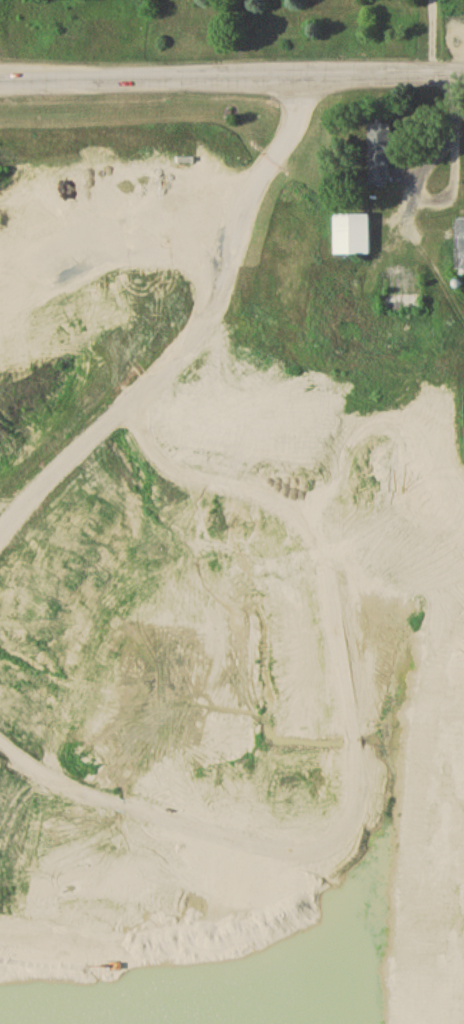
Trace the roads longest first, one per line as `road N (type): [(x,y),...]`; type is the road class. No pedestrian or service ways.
road 1 (tertiary): [(463,75),(0,85)]

